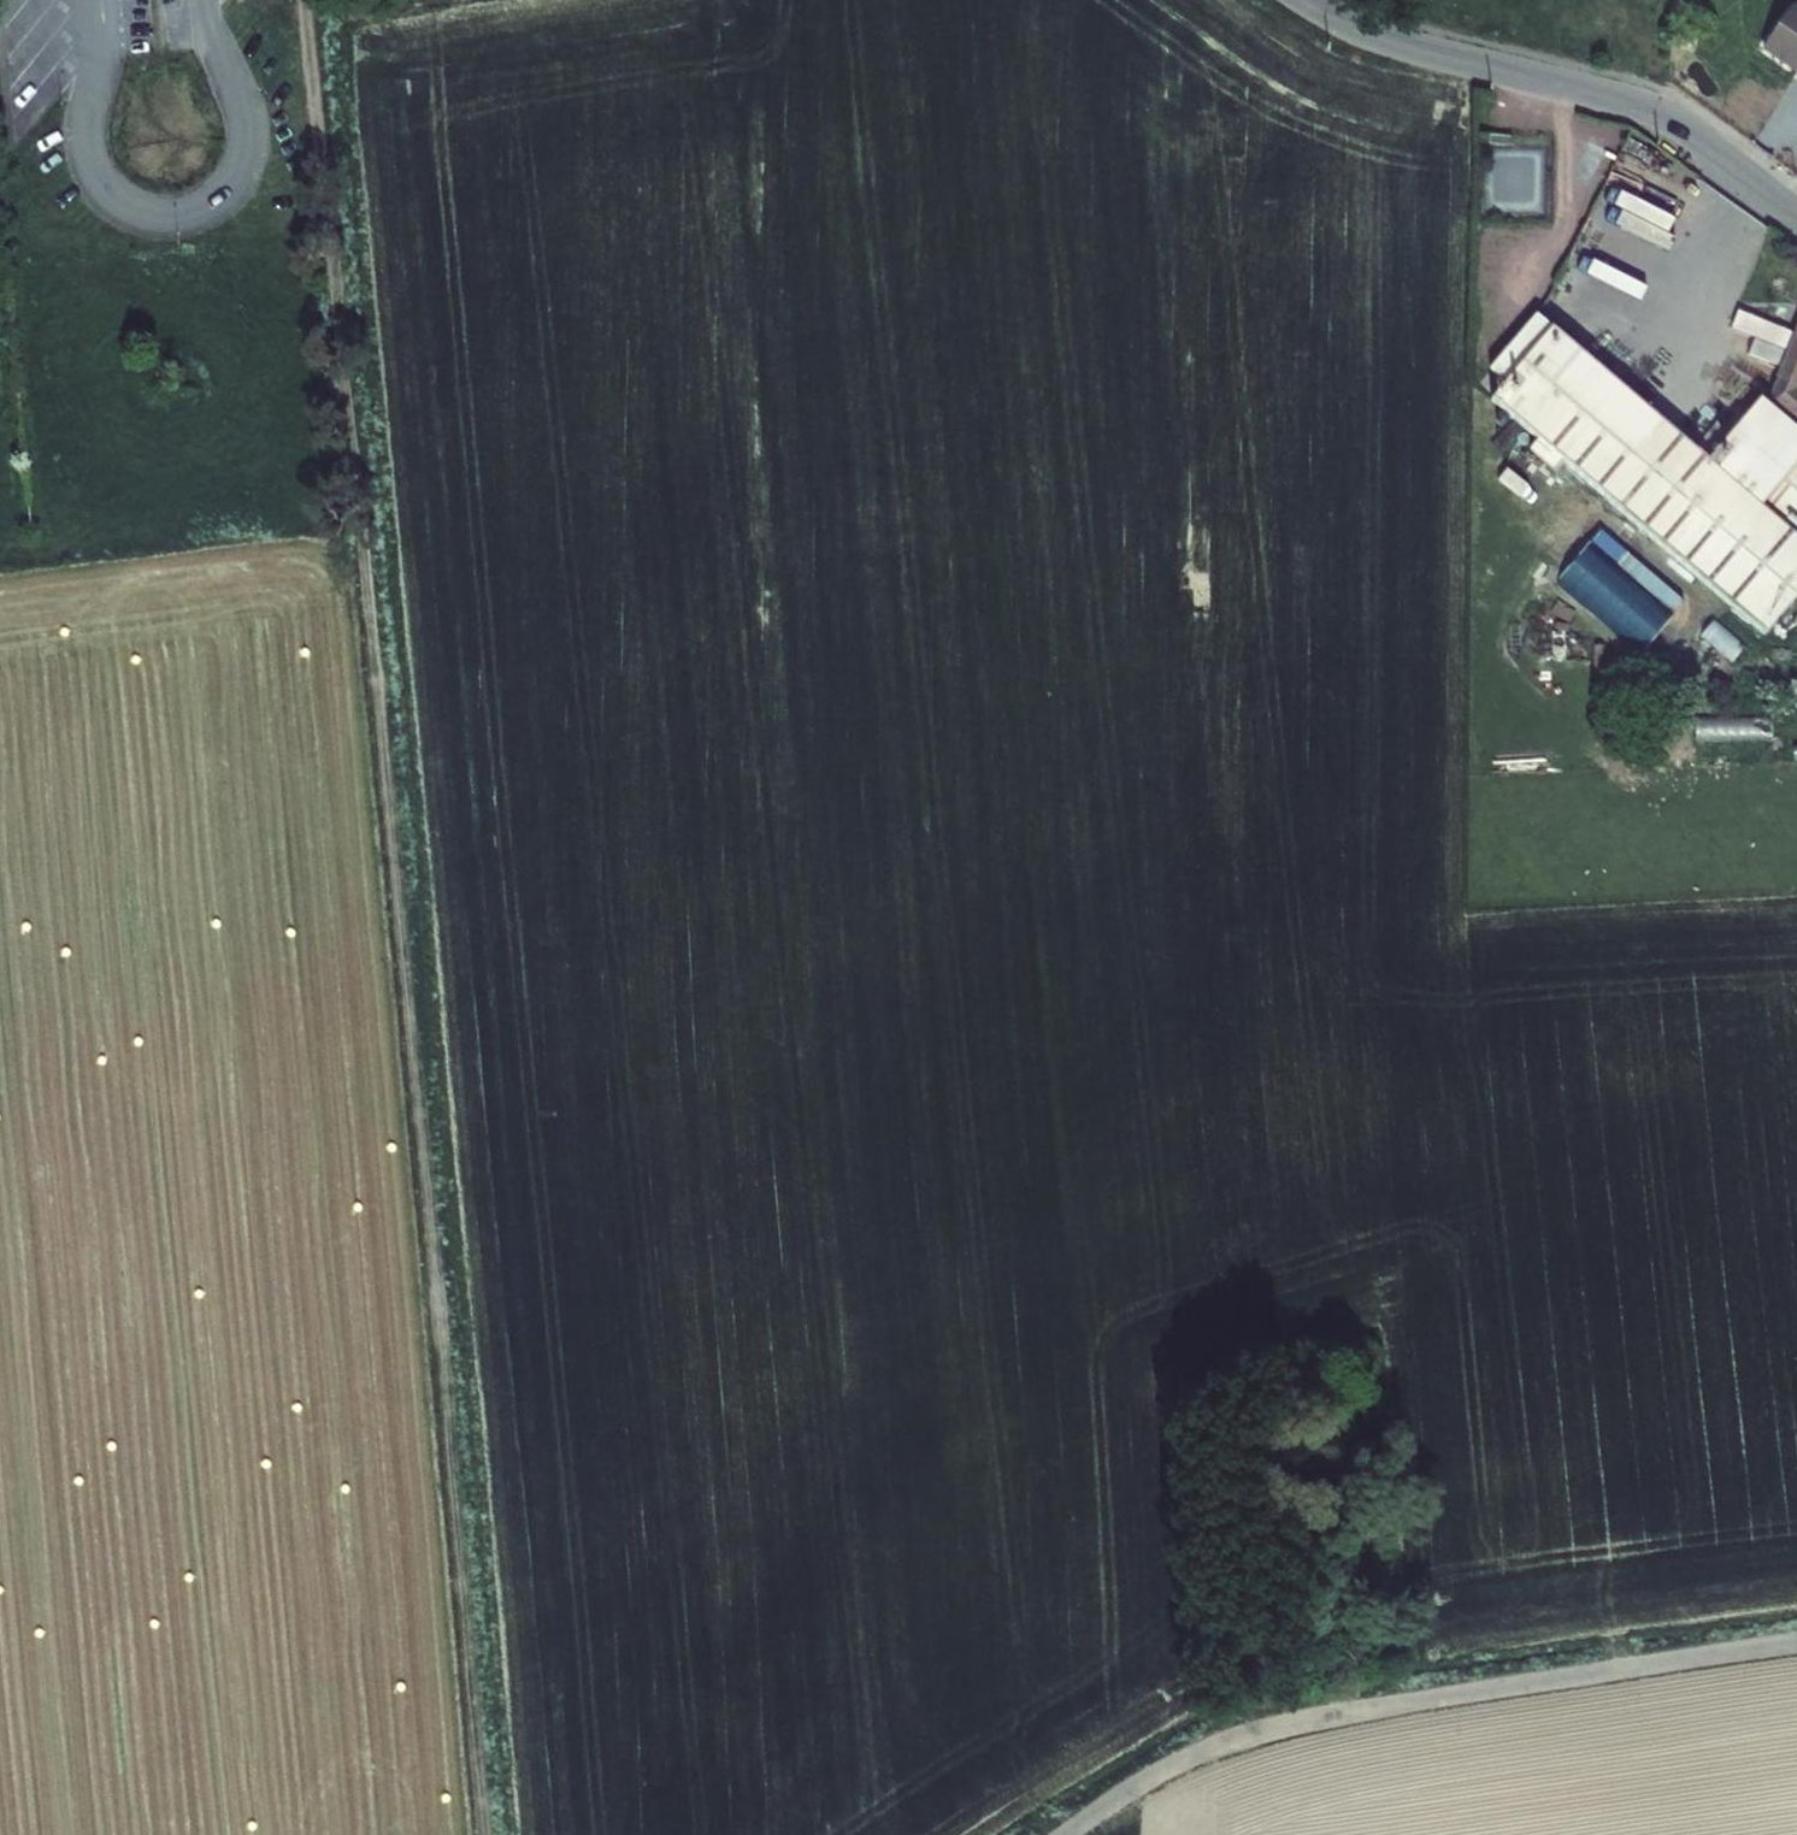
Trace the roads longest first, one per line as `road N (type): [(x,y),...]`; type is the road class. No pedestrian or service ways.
road 1 (track): [(478,1834),(374,665),(303,0)]
road 2 (track): [(1796,1641),(1250,1733),(1178,1762),(1066,1834)]
road 3 (tertiary): [(1796,216),(1658,110),(1375,35),(1308,0)]

